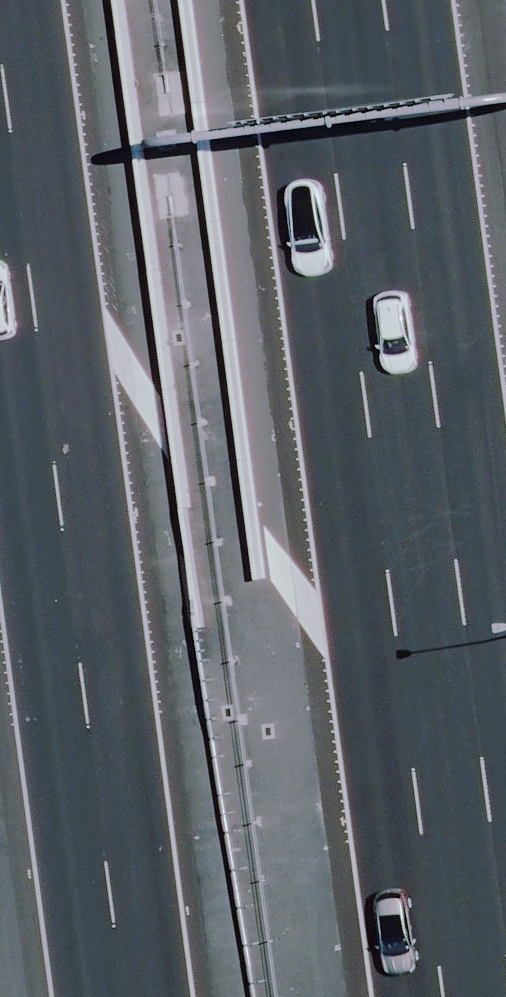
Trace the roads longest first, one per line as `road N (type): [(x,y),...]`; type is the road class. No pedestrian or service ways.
road 1 (motorway): [(297,0),(434,996)]
road 2 (motorway): [(120,996),(0,127)]

